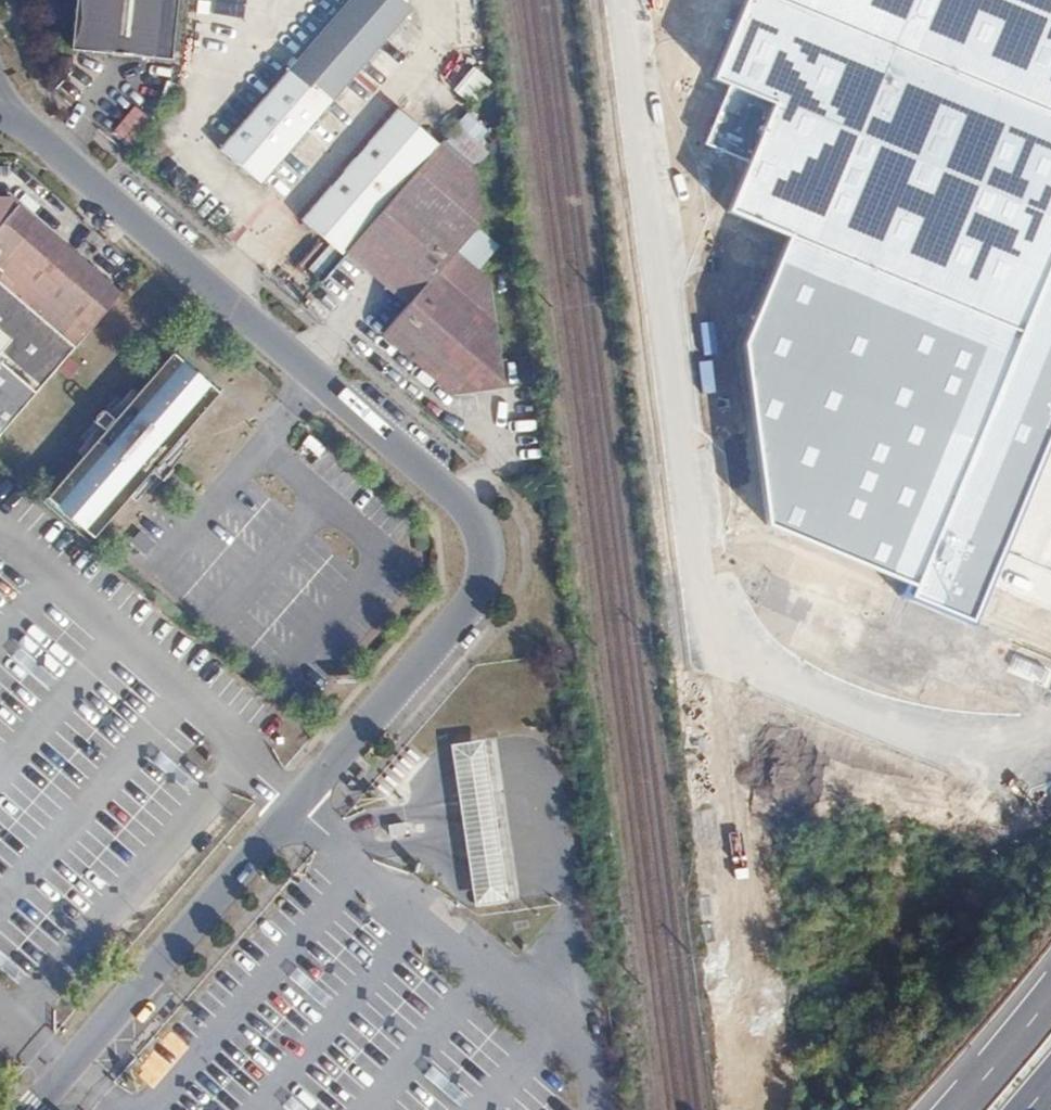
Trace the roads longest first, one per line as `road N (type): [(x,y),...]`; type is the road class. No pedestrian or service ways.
road 1 (residential): [(33,1109),(476,598),(486,548),(468,507),(0,110)]
road 2 (primary): [(1050,1004),(957,1109)]

